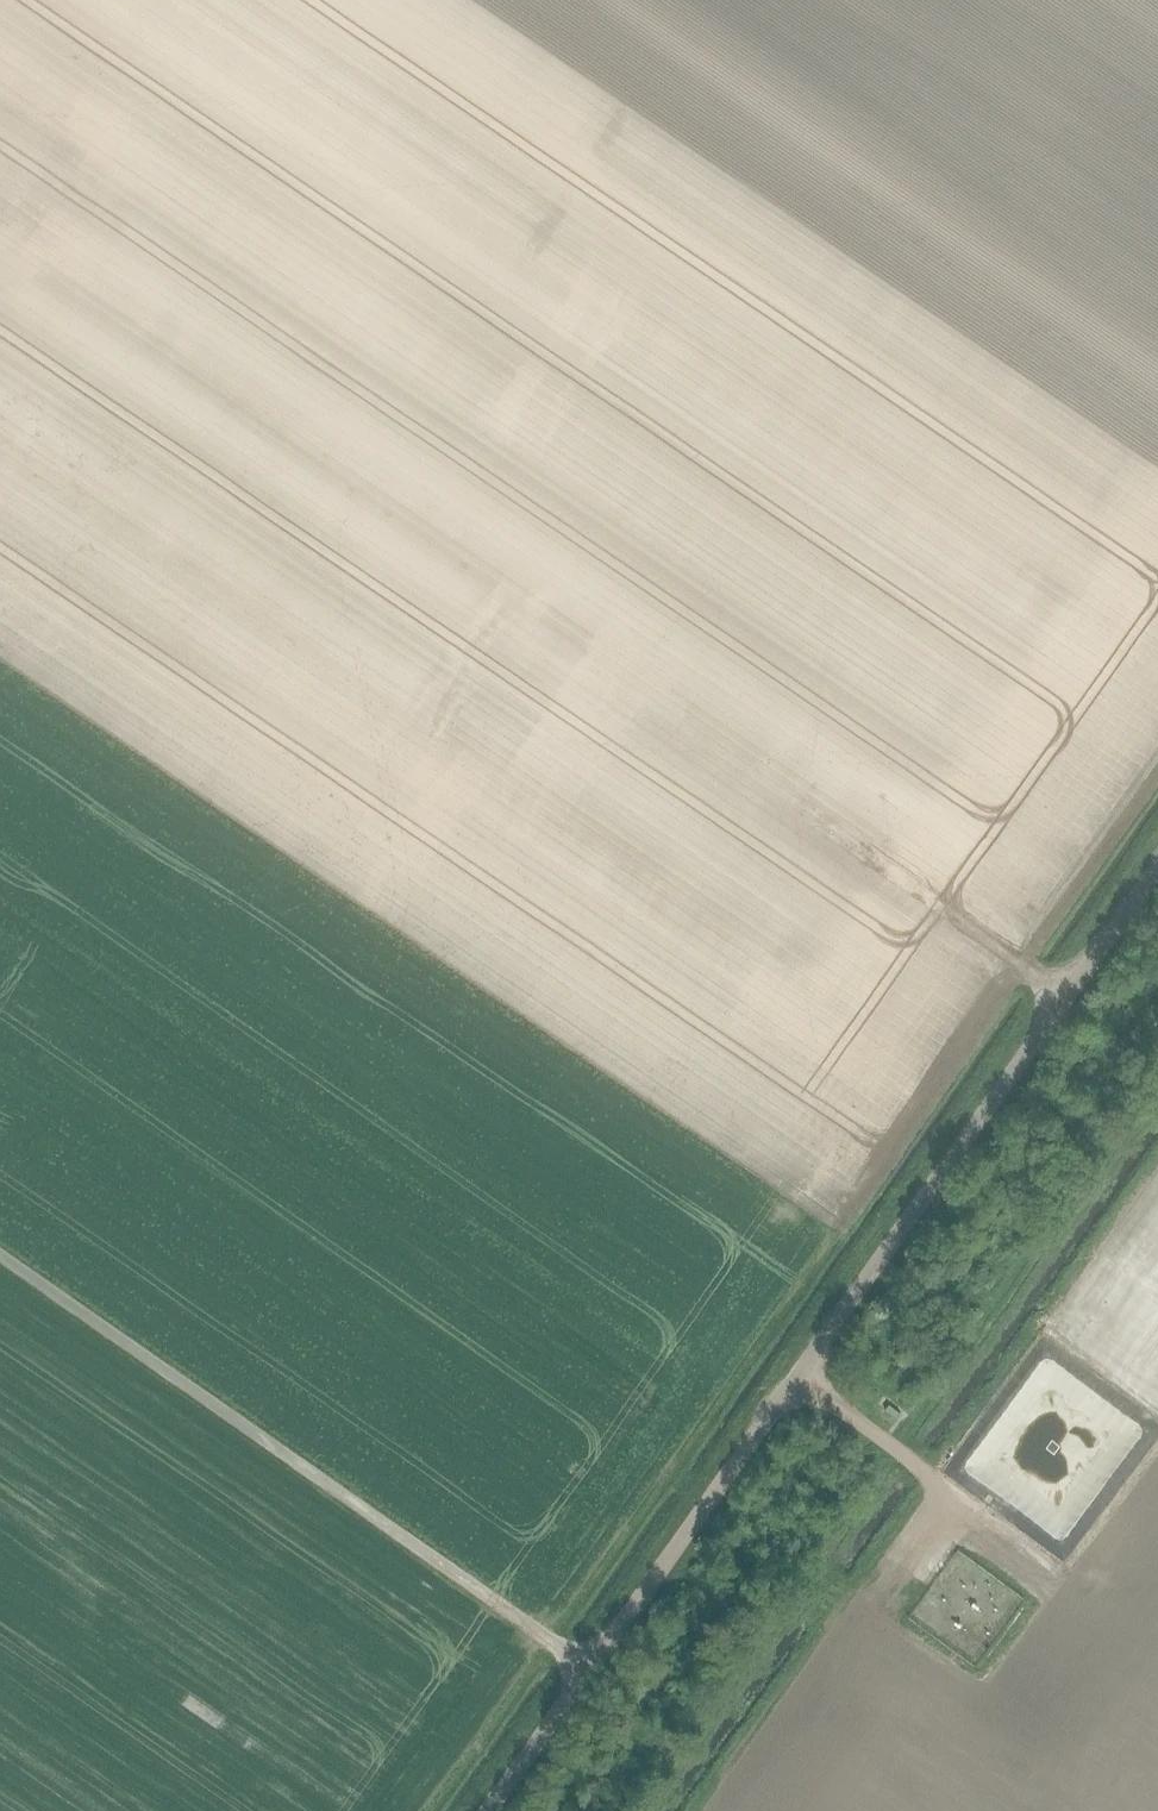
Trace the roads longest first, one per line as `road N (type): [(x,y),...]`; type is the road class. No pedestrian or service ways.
road 1 (unclassified): [(485,1810),(1157,859)]

